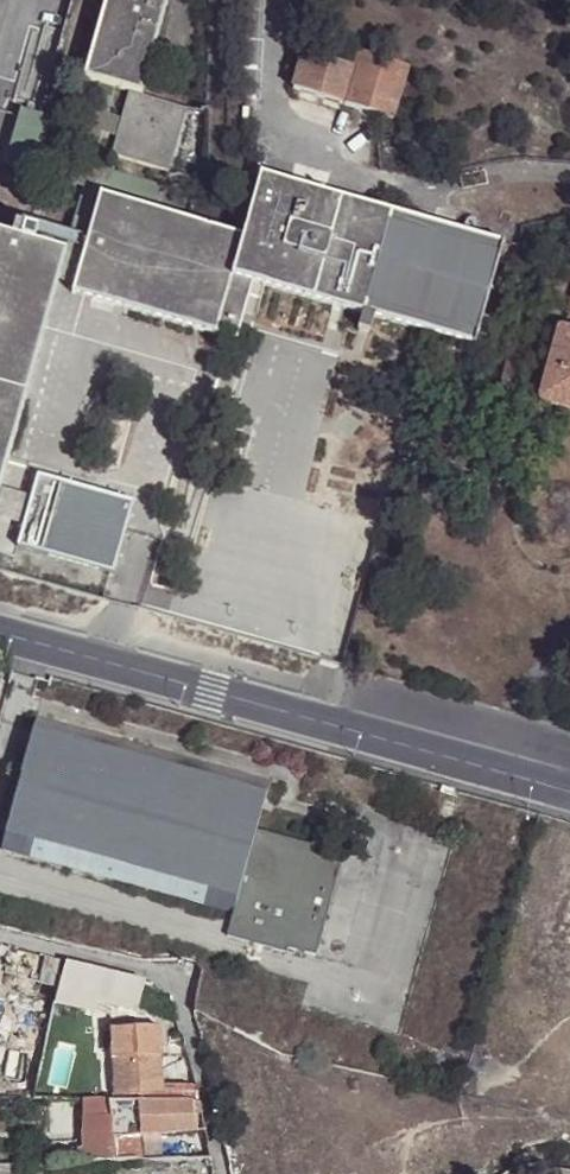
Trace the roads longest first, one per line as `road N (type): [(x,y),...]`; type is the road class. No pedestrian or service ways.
road 1 (residential): [(0,629),(569,790)]
road 2 (residential): [(221,1173),(179,988),(0,936)]

